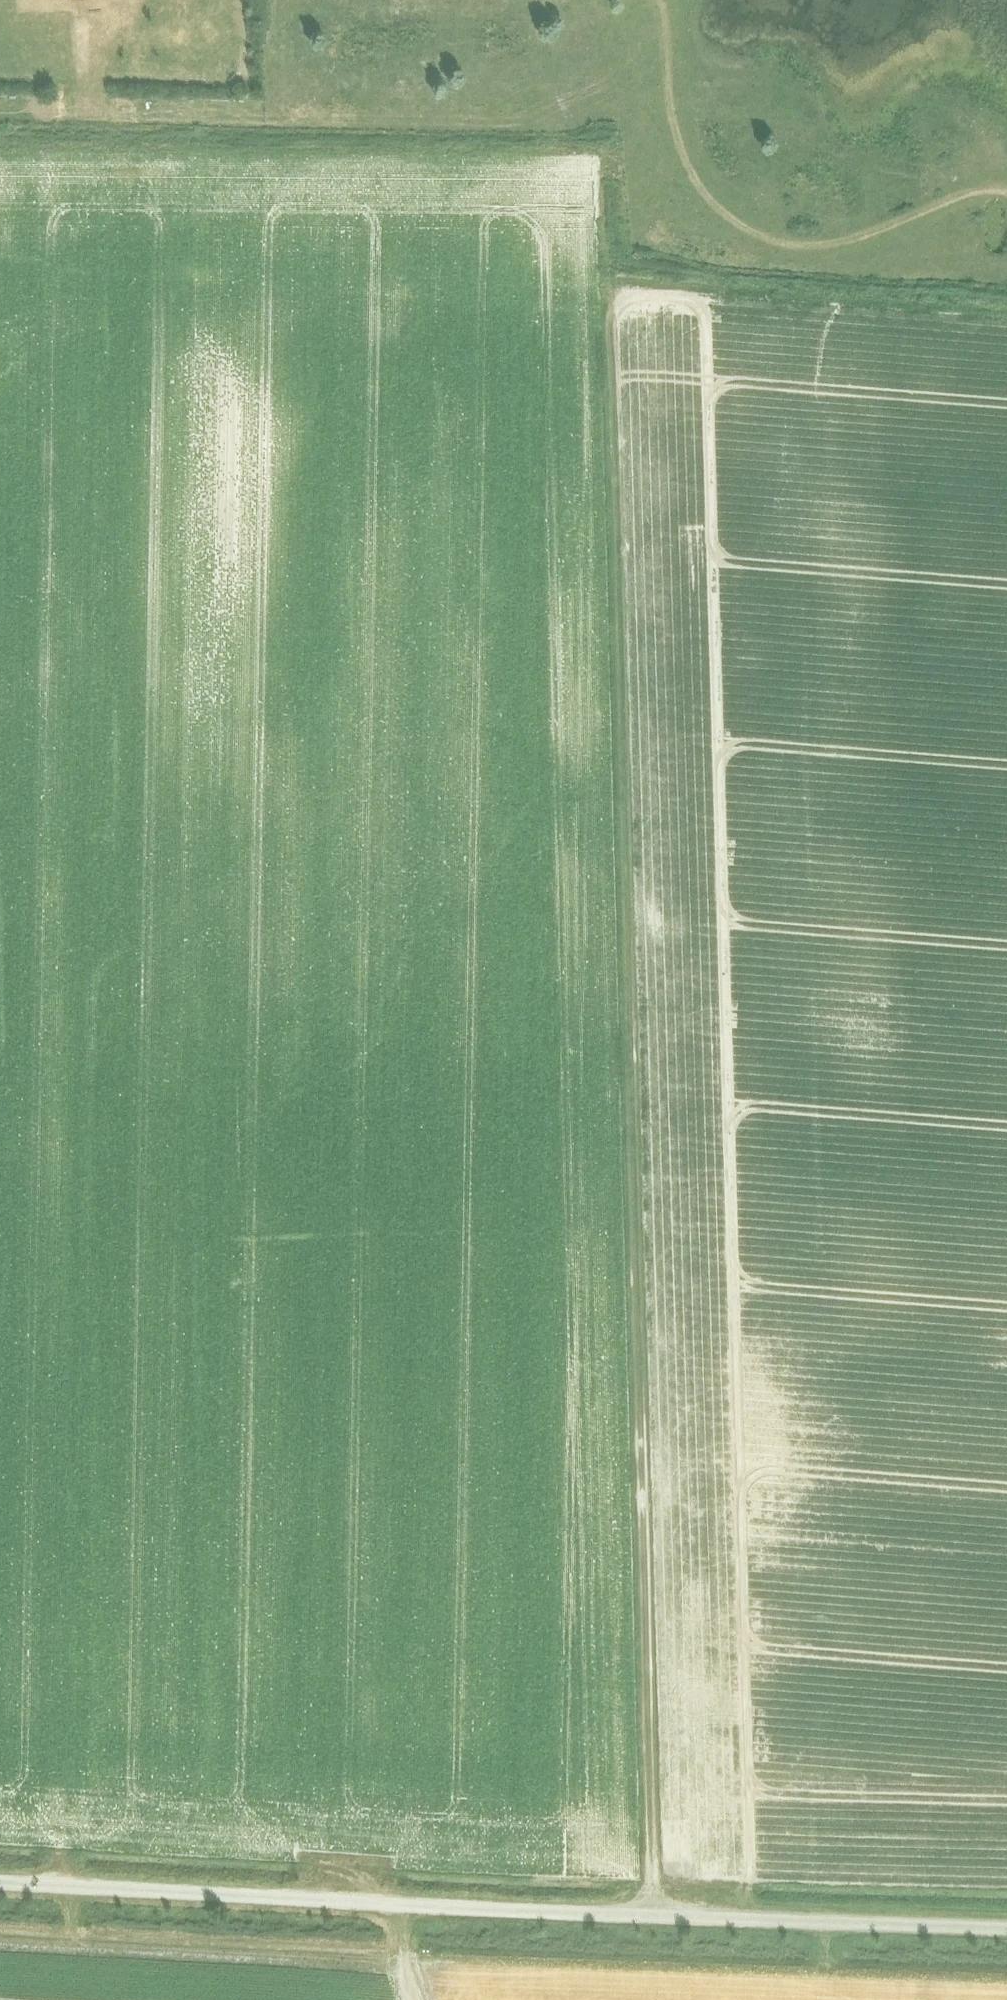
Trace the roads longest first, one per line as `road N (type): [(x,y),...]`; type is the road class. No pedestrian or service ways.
road 1 (unclassified): [(1006,1931),(0,1884)]

